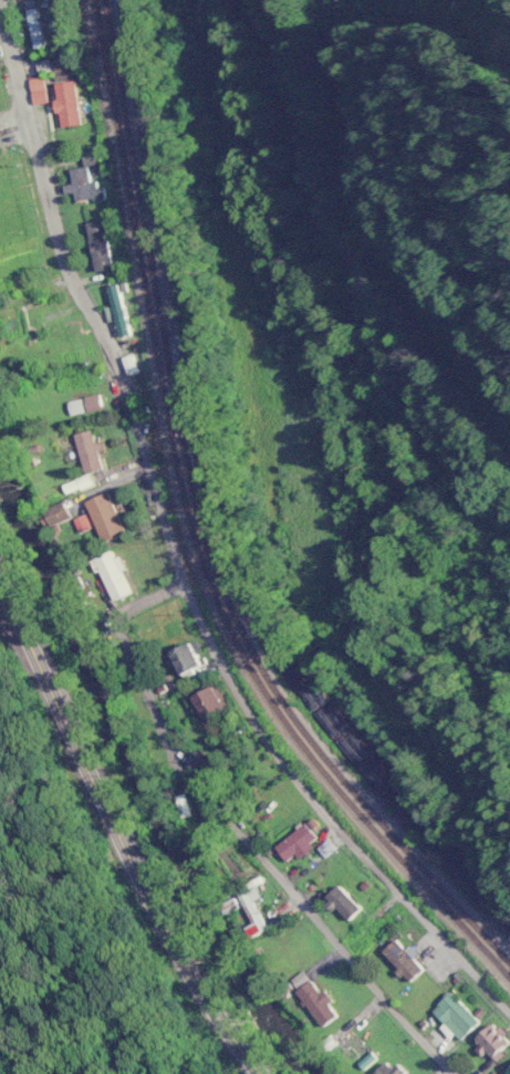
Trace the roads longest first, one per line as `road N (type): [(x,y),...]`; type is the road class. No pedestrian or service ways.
road 1 (residential): [(509,1012),(275,753),(226,669),(186,587),(110,343),(72,277),(0,5)]
road 2 (primary): [(0,572),(142,875),(262,1073)]
road 3 (residential): [(258,851),(456,1073)]

